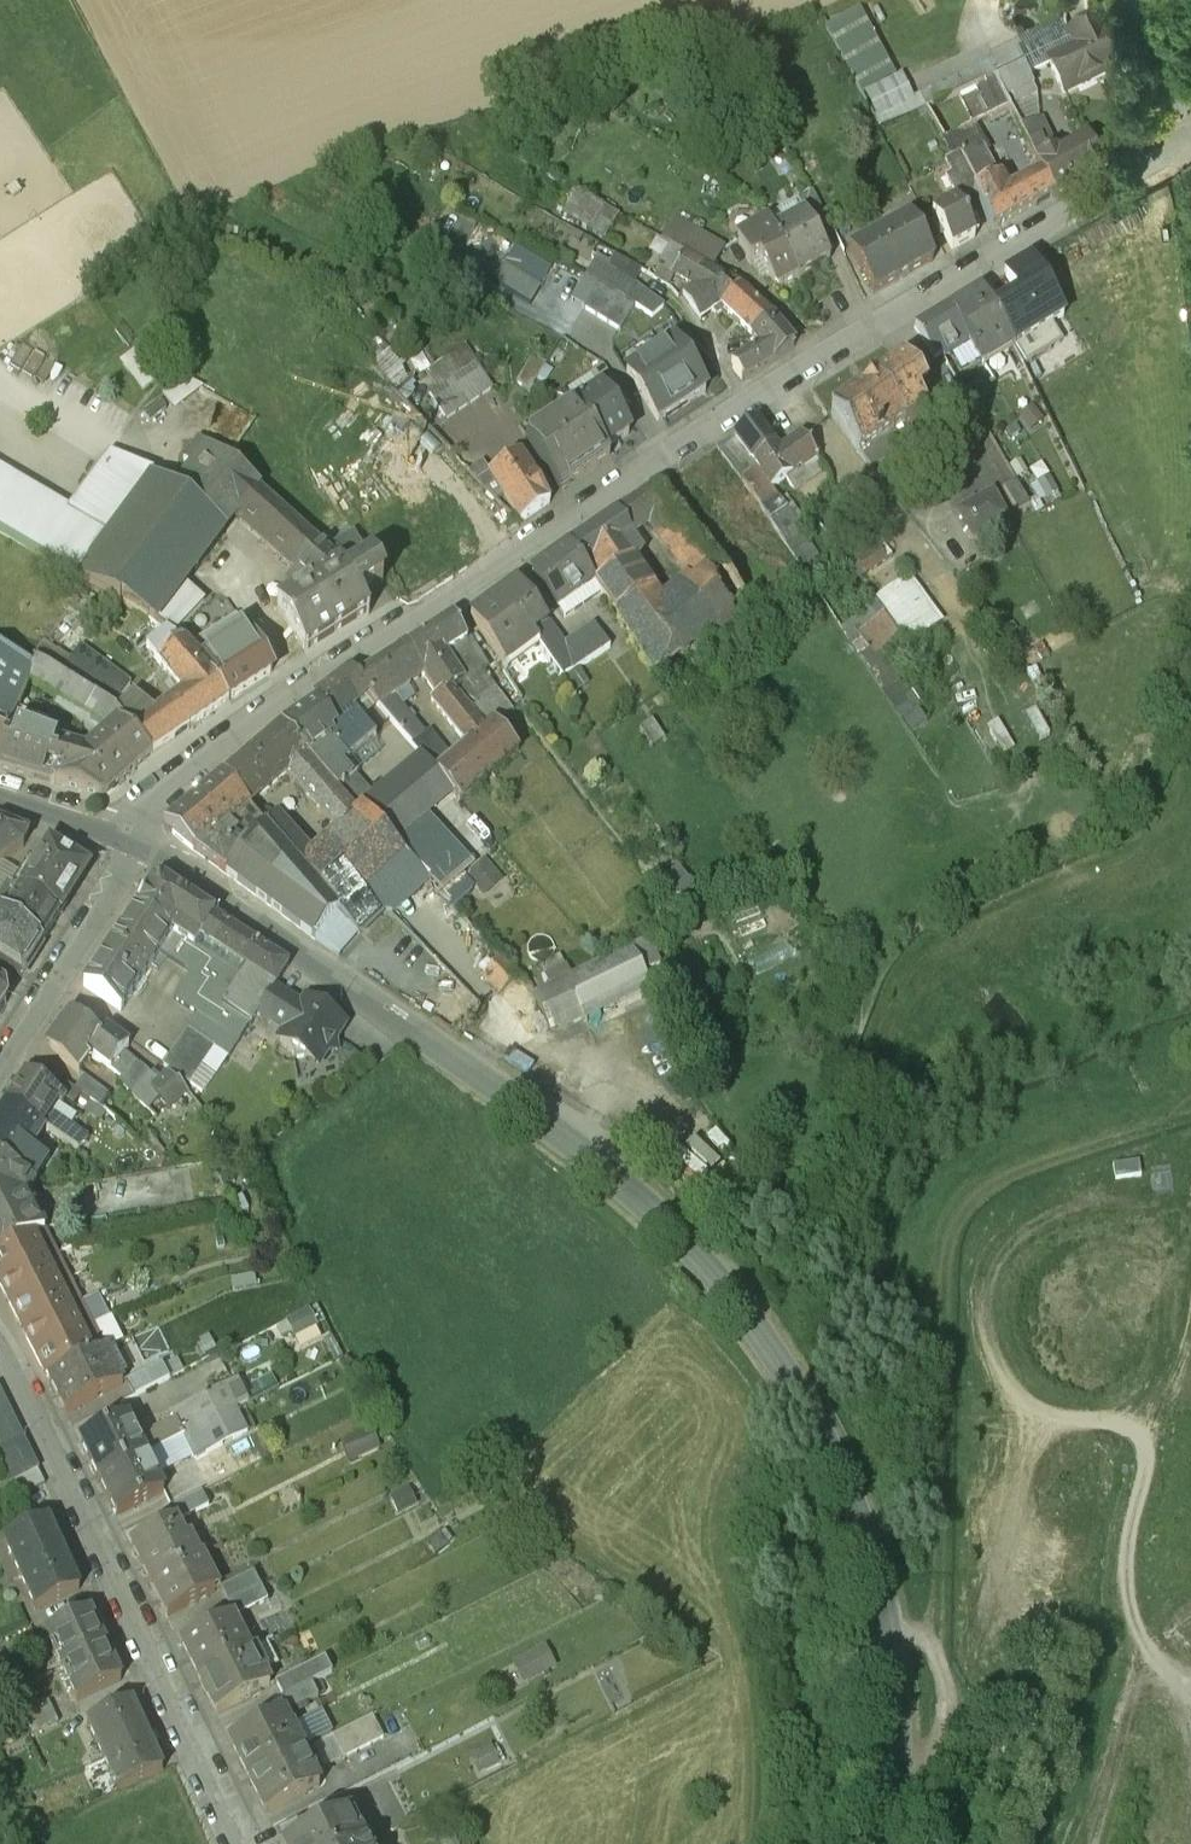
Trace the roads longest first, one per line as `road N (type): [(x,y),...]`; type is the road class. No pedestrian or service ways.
road 1 (tertiary): [(895,1843),(905,1738),(883,1579),(843,1472),(773,1347),(617,1175),(309,944),(135,841)]
road 2 (residential): [(135,841),(183,771),(266,704),(865,325),(1185,139)]
road 3 (track): [(897,1646),(926,1631),(949,1584),(954,1244),(977,1203),(1006,1176),(1190,1107)]
road 4 (residential): [(247,1843),(0,1359)]
road 5 (residential): [(135,841),(0,1068)]
road 6 (tertiary): [(135,841),(0,793)]

